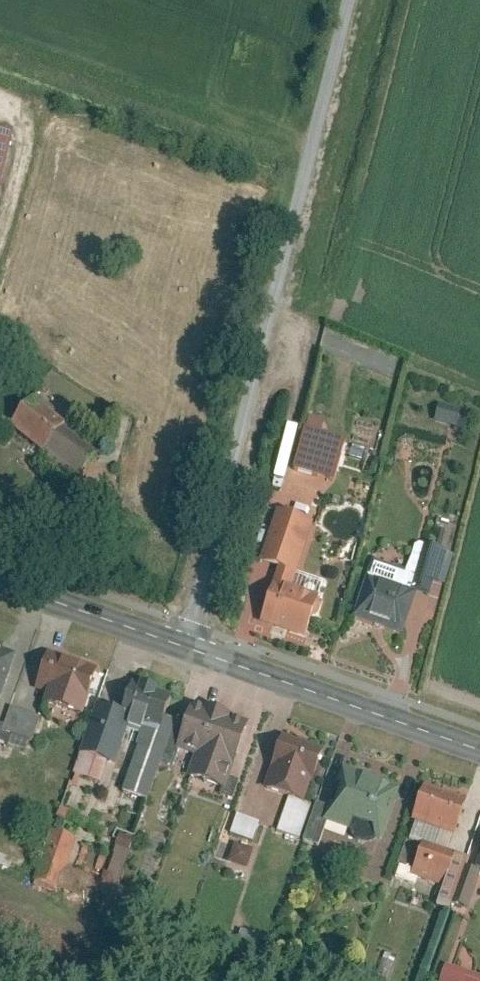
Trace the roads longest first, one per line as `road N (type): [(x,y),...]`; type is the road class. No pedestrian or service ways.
road 1 (unclassified): [(178,630),(342,0)]
road 2 (tertiary): [(178,630),(479,738)]
road 3 (tertiary): [(0,571),(178,630)]

